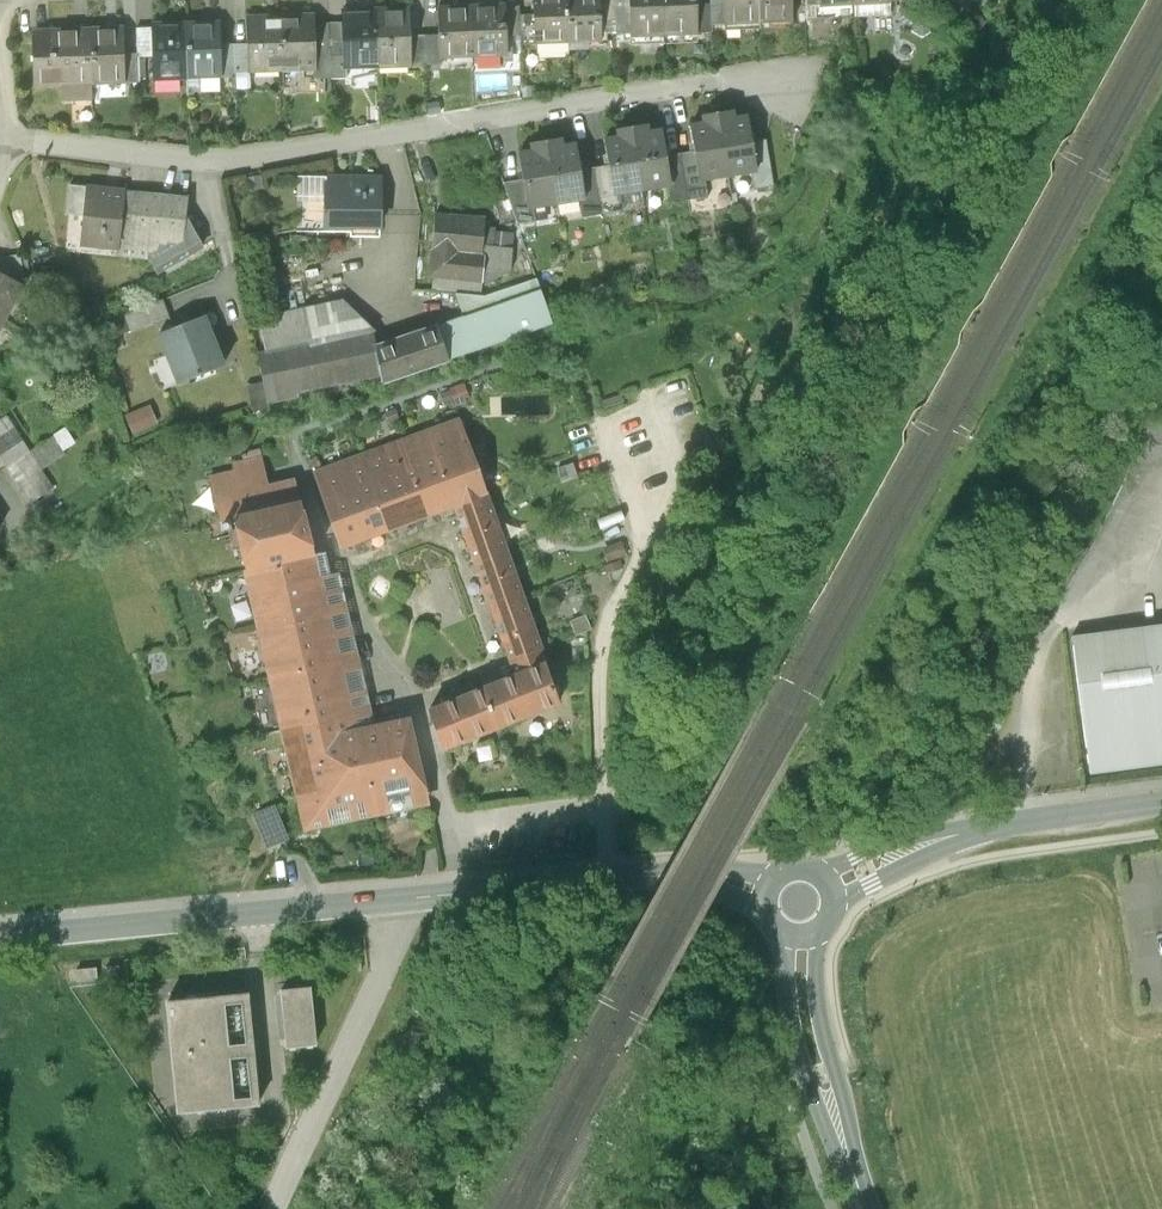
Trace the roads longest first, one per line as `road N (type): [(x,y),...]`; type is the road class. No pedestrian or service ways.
road 1 (residential): [(0,138),(208,163),(721,82),(796,90)]
road 2 (tertiary): [(690,877),(0,937)]
road 3 (tertiary): [(782,934),(782,983),(805,1079),(833,1117)]
road 4 (tertiary): [(833,1117),(835,1070),(815,935)]
road 5 (residential): [(989,827),(888,843),(821,874)]
road 6 (residential): [(1161,802),(989,827)]
road 7 (residential): [(835,905),(989,827)]

